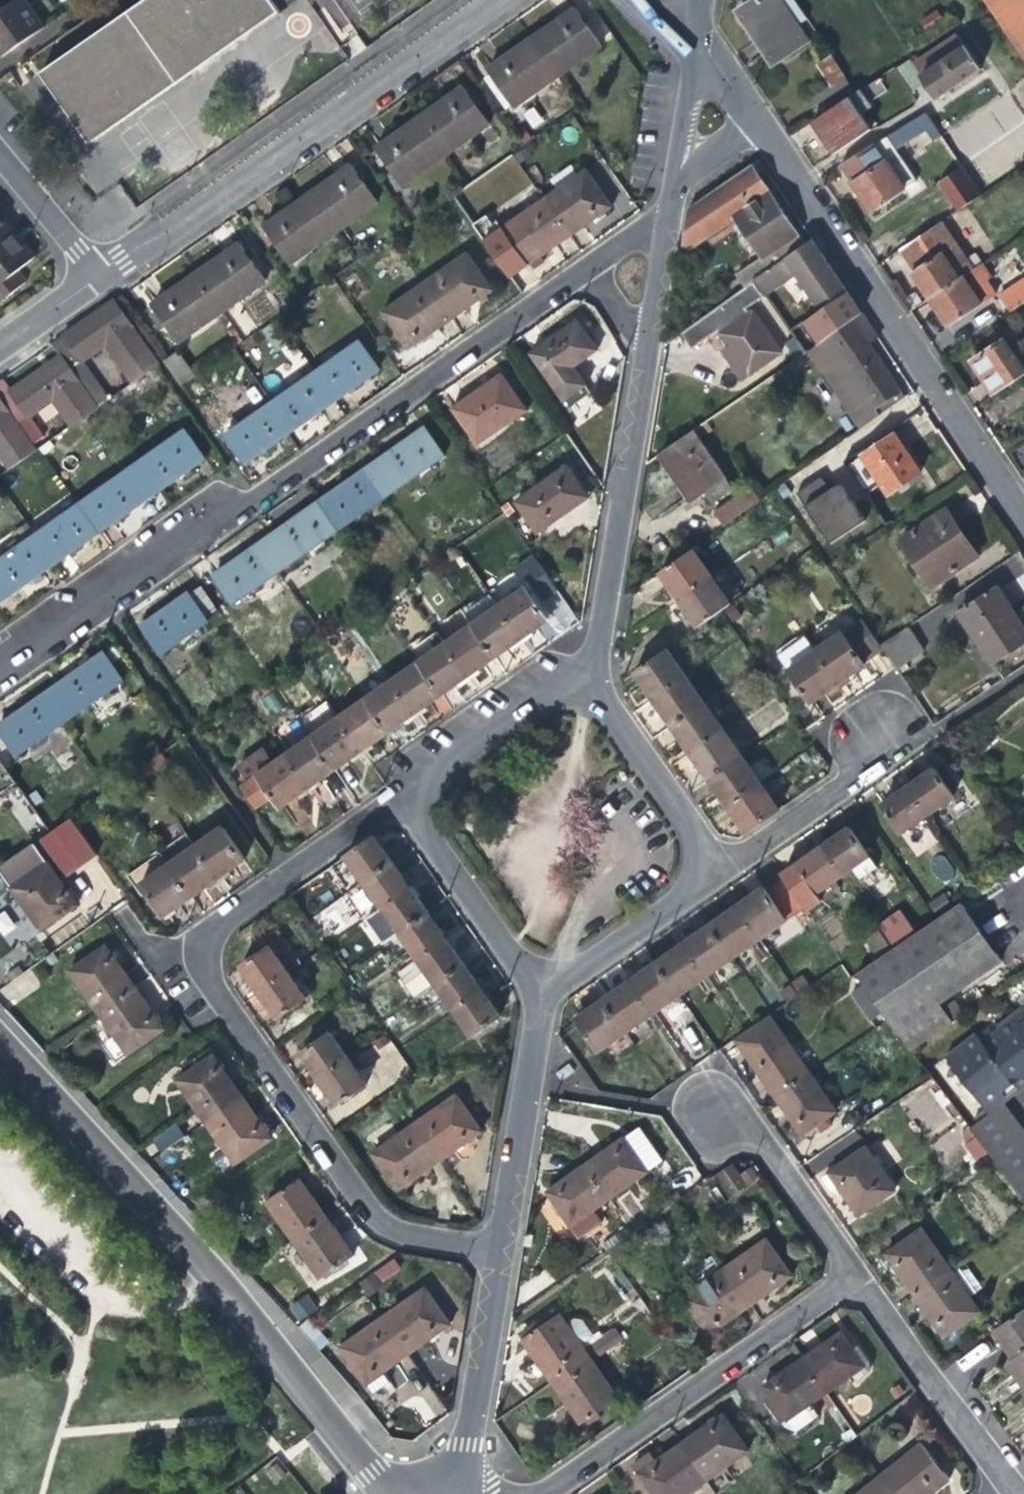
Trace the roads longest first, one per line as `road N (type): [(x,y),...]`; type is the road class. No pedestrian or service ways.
road 1 (residential): [(496,1249),(402,1234),(370,1215),(200,970),(199,942),(217,919),(414,792)]
road 2 (residential): [(0,672),(584,263)]
road 3 (residential): [(0,1048),(210,1274),(385,1493)]
road 4 (residential): [(1023,526),(752,120)]
road 5 (residential): [(94,272),(485,0)]
road 6 (residential): [(531,1493),(852,1274)]
road 7 (residential): [(585,688),(650,334)]
road 8 (residential): [(496,1249),(538,975)]
road 9 (residential): [(1011,1493),(852,1274)]
road 10 (residential): [(448,1493),(496,1249)]
road 11 (residential): [(869,725),(853,765),(838,779),(744,850),(692,862)]
road 12 (residential): [(414,792),(418,830),(506,956),(538,975)]
road 13 (residential): [(852,1274),(766,1150),(707,1112)]
road 14 (residential): [(585,688),(566,685),(533,699),(429,764),(414,792)]
road 15 (residential): [(692,862),(683,819),(585,688)]
road 16 (residential): [(538,975),(574,967),(674,897),(692,862)]
road 17 (residential): [(682,13),(684,60),(668,181)]
road 18 (residential): [(94,272),(0,159)]
road 19 (residential): [(752,120),(682,13)]
road 20 (residential): [(650,334),(663,211)]

